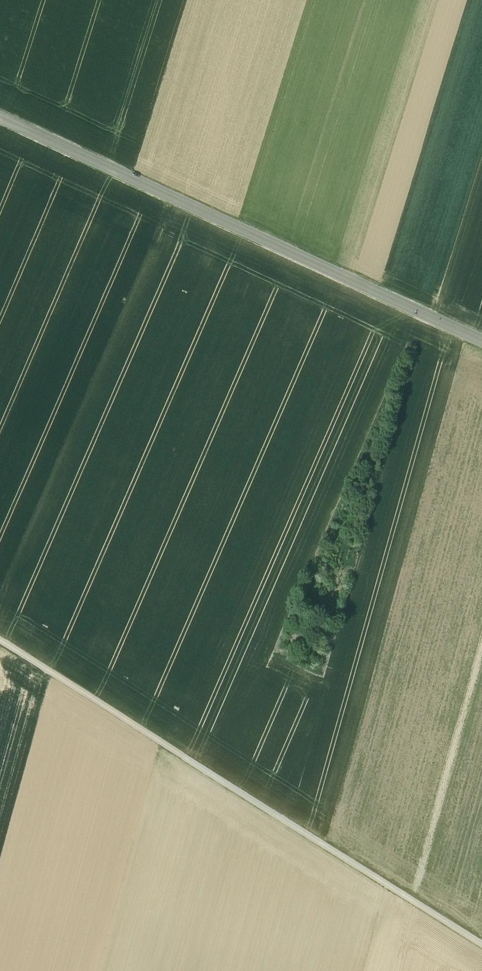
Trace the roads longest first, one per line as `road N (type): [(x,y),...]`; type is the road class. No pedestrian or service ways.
road 1 (track): [(0,641),(481,943)]
road 2 (tertiary): [(481,341),(0,117)]

